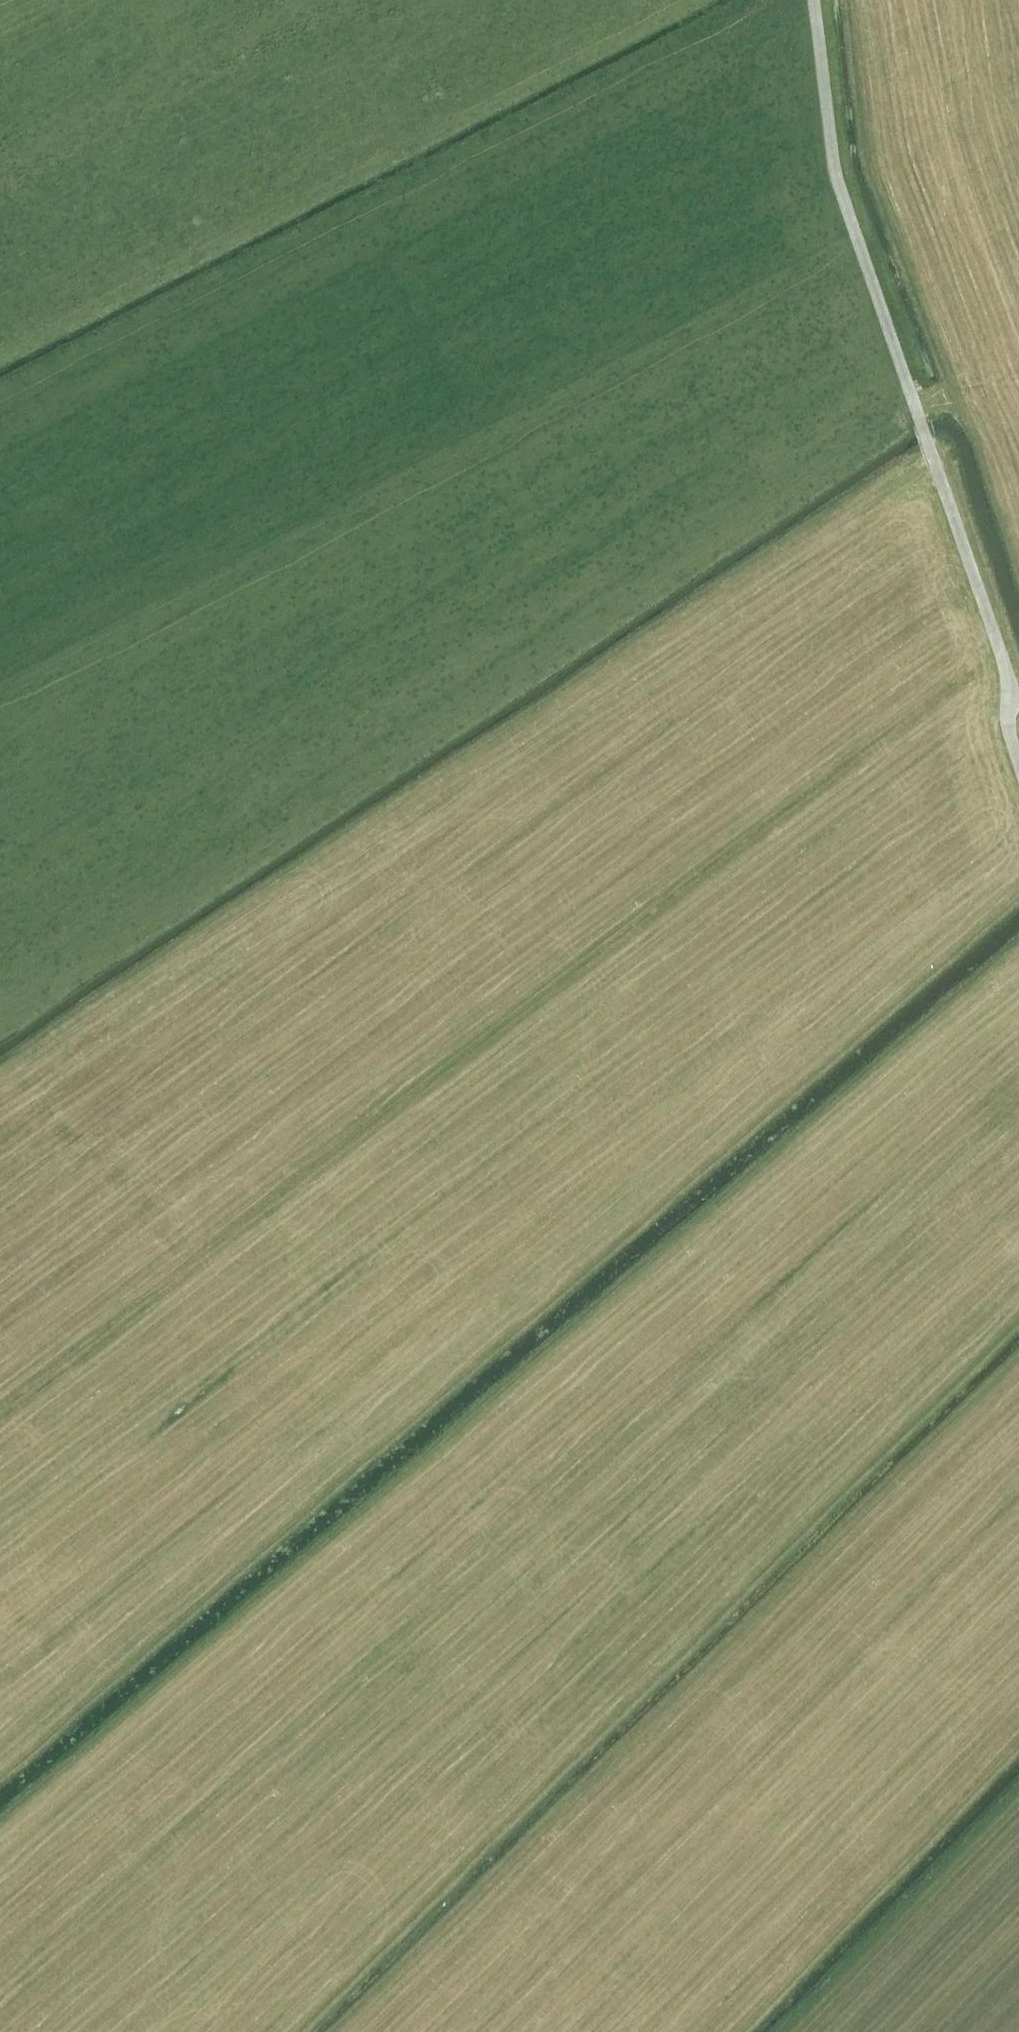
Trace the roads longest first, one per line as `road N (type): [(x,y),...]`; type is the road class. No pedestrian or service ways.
road 1 (track): [(818,0),(833,160),(1016,693),(1018,742)]

